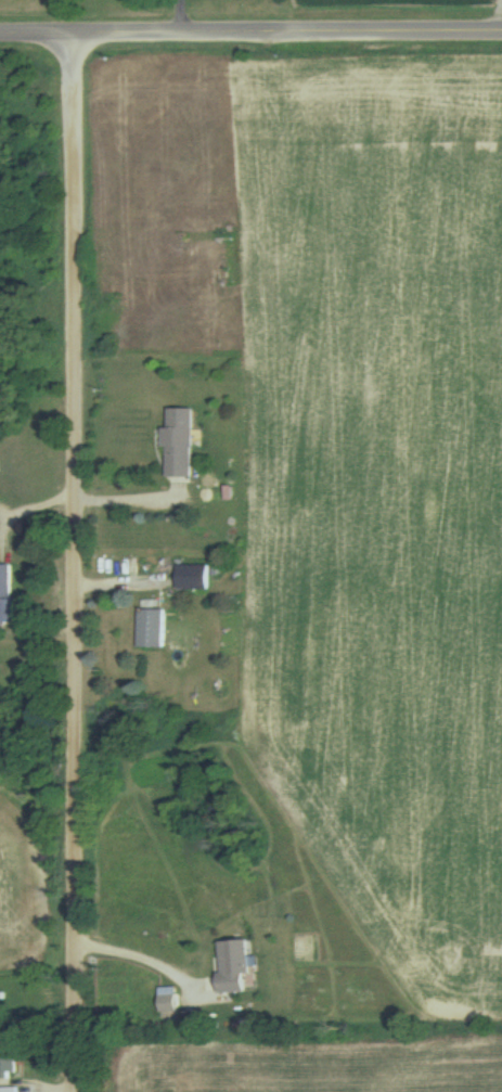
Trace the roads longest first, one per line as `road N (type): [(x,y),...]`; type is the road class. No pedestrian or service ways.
road 1 (residential): [(78,1091),(81,31)]
road 2 (tertiary): [(501,30),(0,33)]

